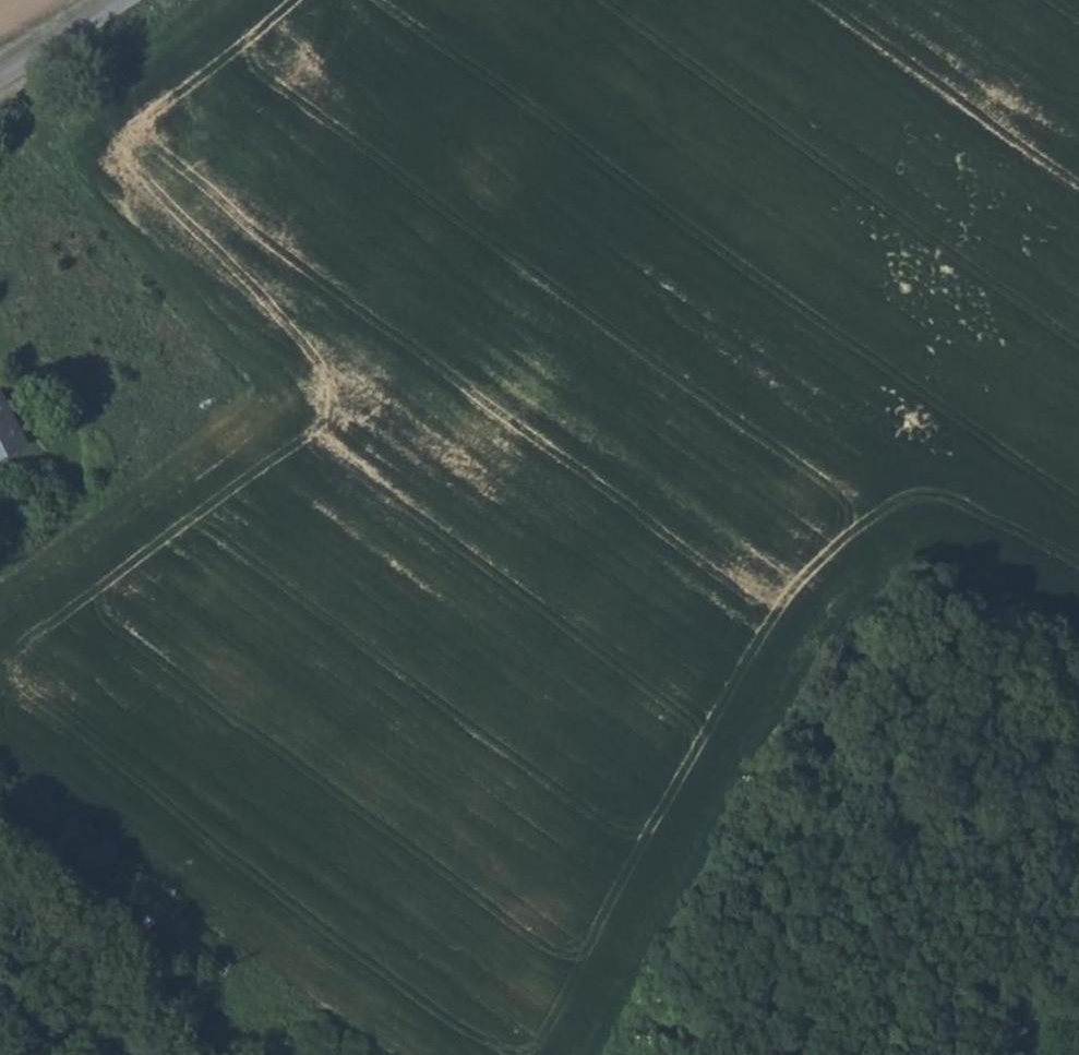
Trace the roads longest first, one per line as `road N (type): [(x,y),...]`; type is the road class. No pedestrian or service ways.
road 1 (unclassified): [(0,82),(128,0)]

